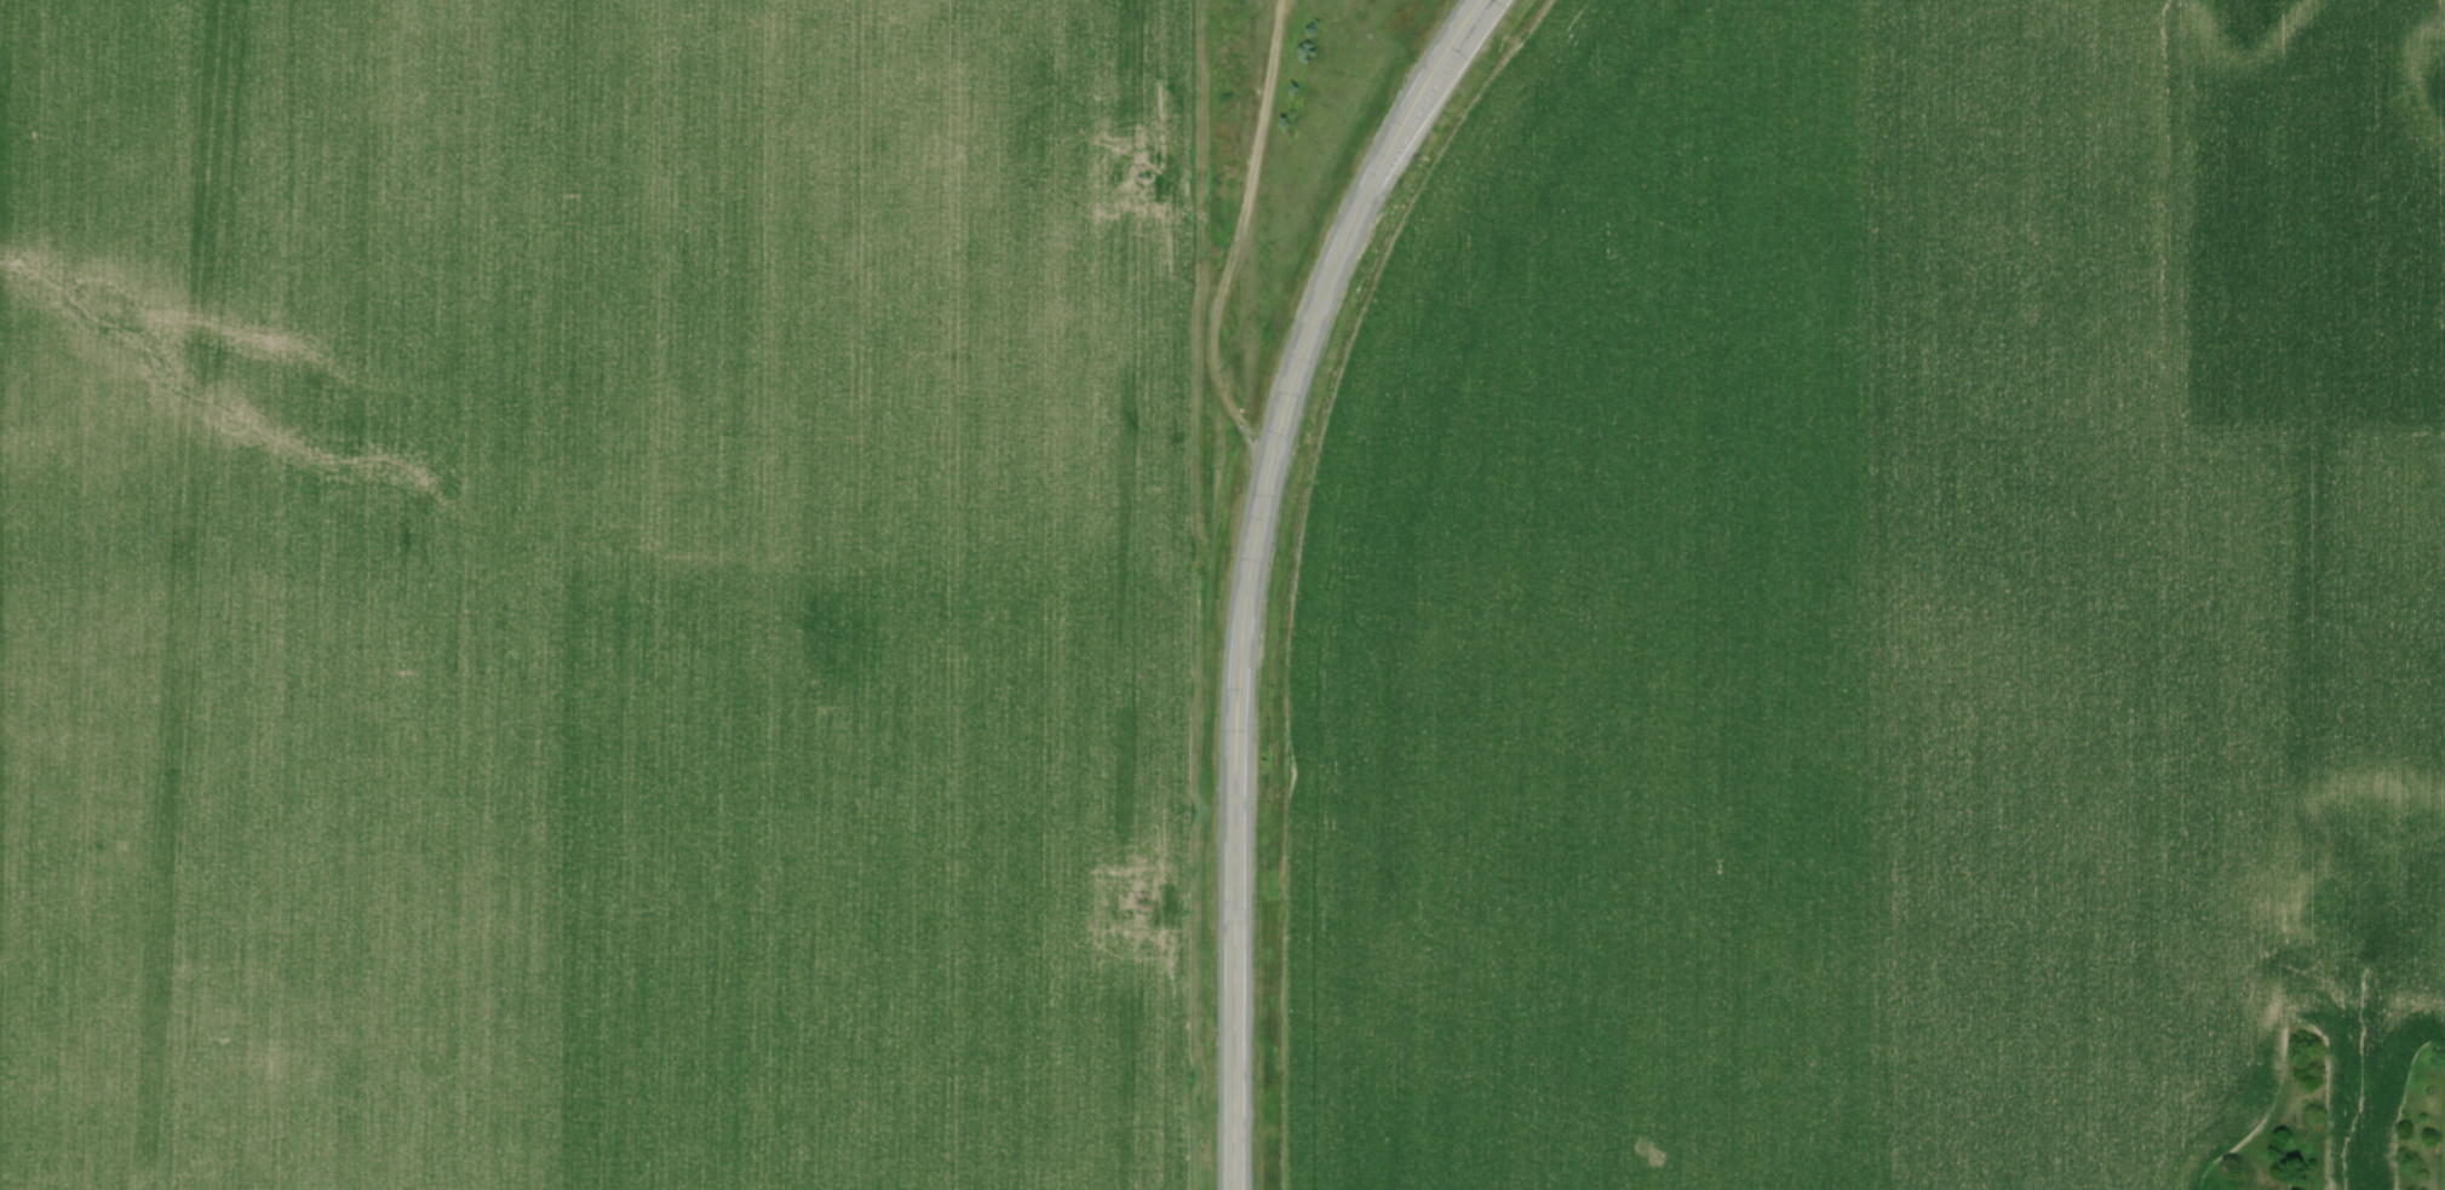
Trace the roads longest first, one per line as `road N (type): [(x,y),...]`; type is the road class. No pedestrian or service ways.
road 1 (primary): [(1237,1189),(1241,657),(1259,519),(1287,398),(1342,248),(1429,73),(1479,0)]

